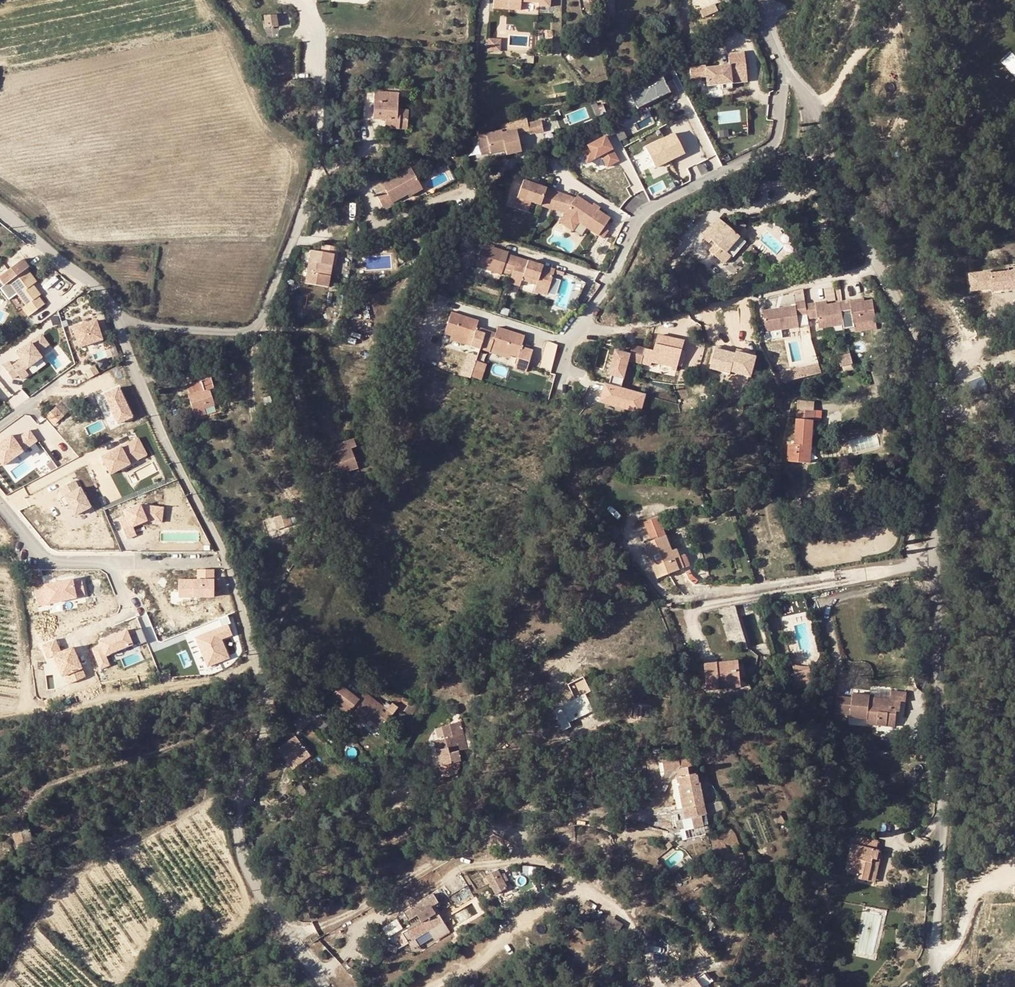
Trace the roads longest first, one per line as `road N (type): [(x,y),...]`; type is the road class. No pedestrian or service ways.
road 1 (residential): [(120,322),(140,381),(213,526),(266,690),(241,800),(241,850),(264,900),(331,986)]
road 2 (residential): [(931,568),(941,710),(934,986)]
road 3 (residential): [(581,324),(646,208),(768,152),(783,61)]
road 4 (track): [(241,800),(206,802),(67,884),(0,984)]
road 5 (residential): [(878,259),(851,274),(635,329),(581,324)]
road 6 (residential): [(120,322),(233,333),(258,324),(314,175)]
road 7 (track): [(0,815),(54,783),(254,710),(266,690)]
road 8 (residential): [(931,568),(745,596),(698,607),(693,621)]
road 9 (residential): [(783,61),(808,91),(878,259)]
road 10 (residential): [(0,502),(49,558),(108,560),(129,609)]
road 11 (residential): [(0,207),(104,296),(120,322)]
road 12 (residential): [(878,259),(950,408)]
road 13 (residential): [(950,408),(931,568)]

